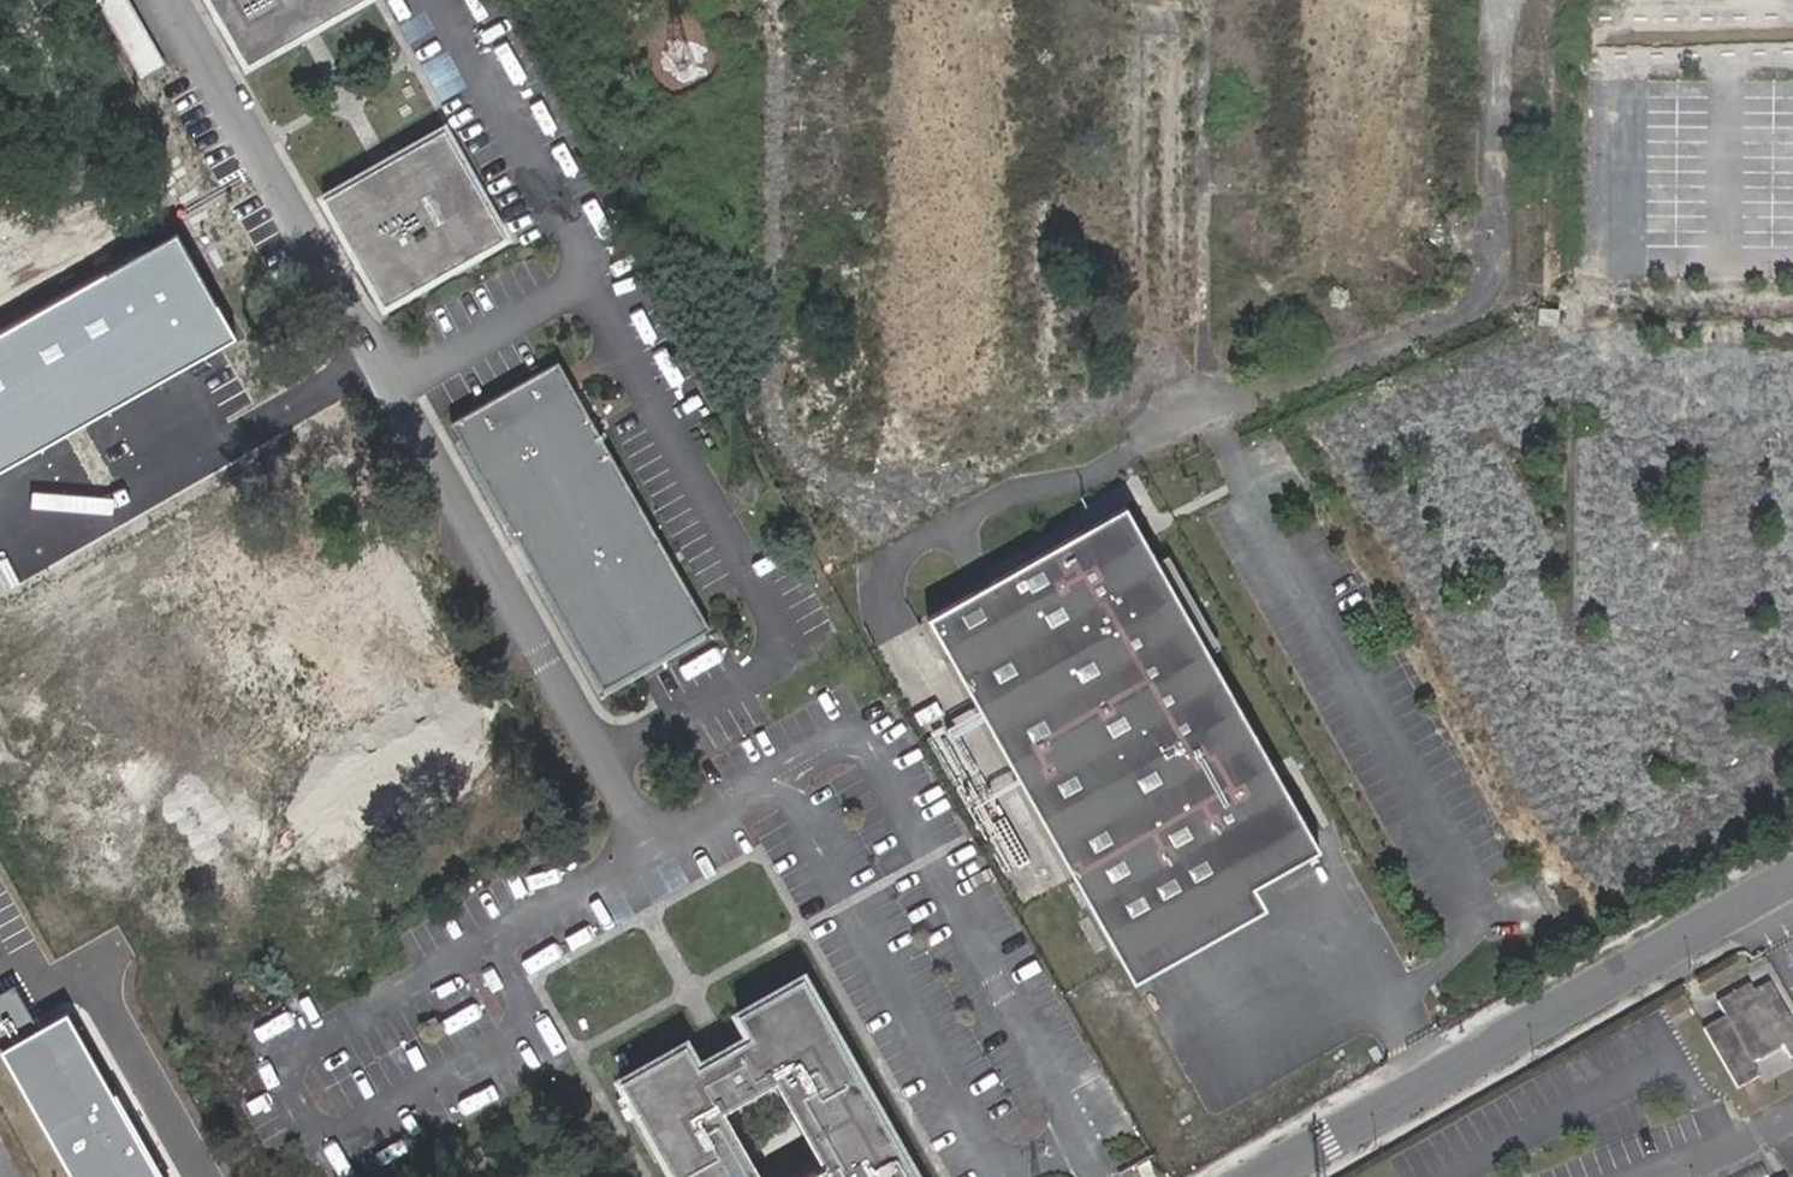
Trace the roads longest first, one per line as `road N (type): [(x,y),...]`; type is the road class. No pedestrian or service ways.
road 1 (residential): [(1792,874),(1258,1176)]

